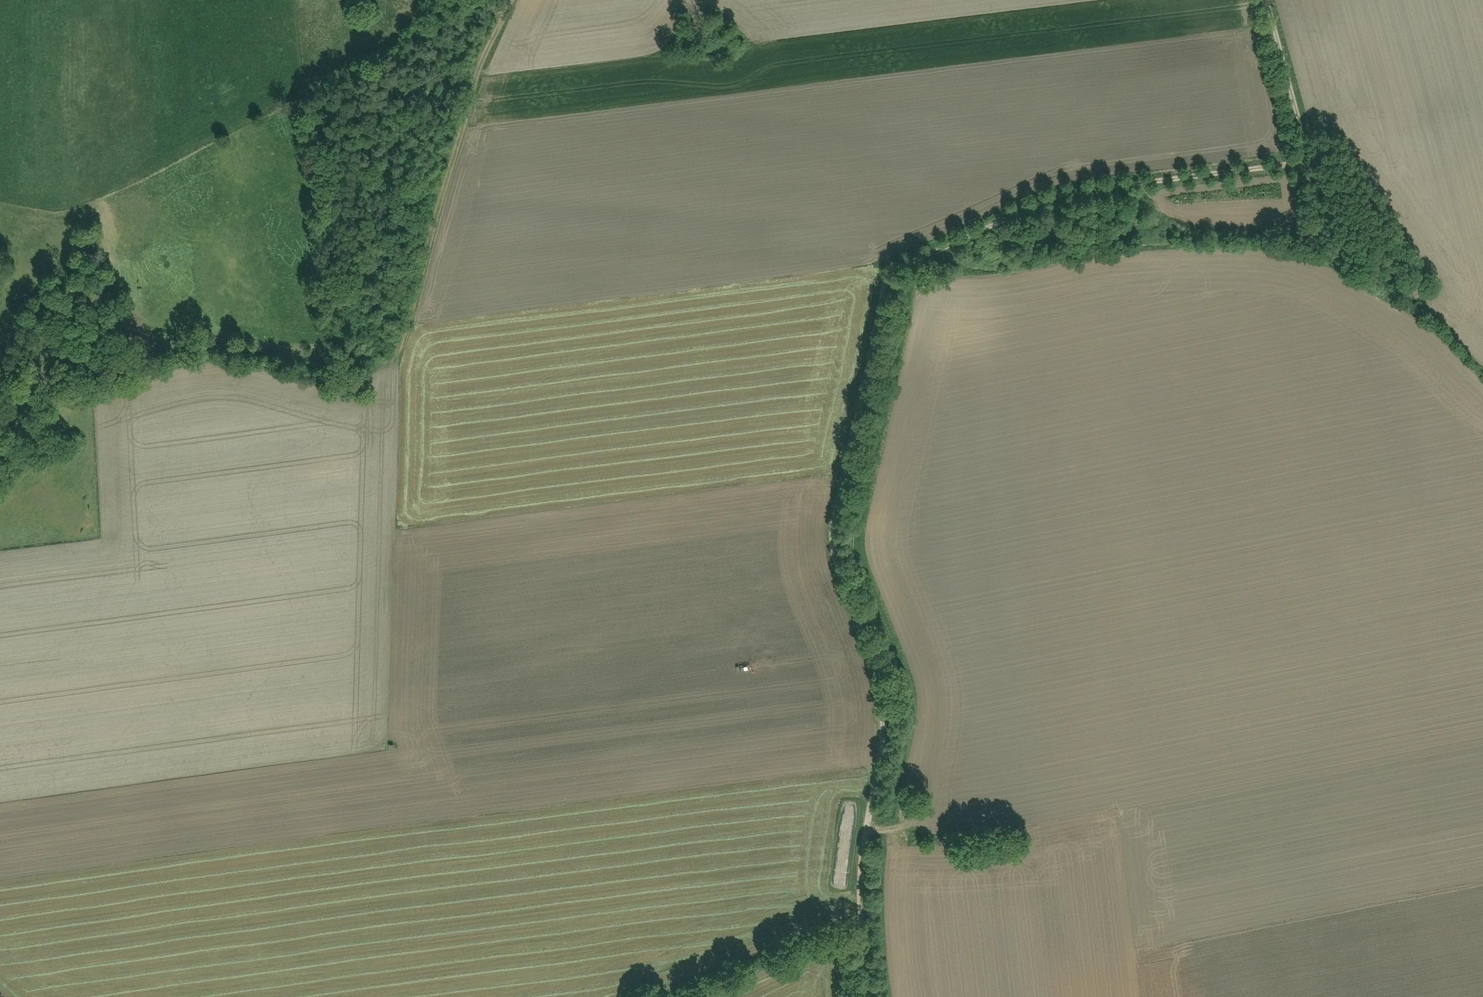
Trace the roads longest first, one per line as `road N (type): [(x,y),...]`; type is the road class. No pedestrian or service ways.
road 1 (track): [(1266,0),(1298,119),(1303,154),(1295,164),(1070,194),(887,274),(835,537),(883,711),(860,884),(870,996)]
road 2 (track): [(0,454),(81,395),(194,362),(241,354),(365,362),(394,351),(411,317),(485,55),(511,0)]

